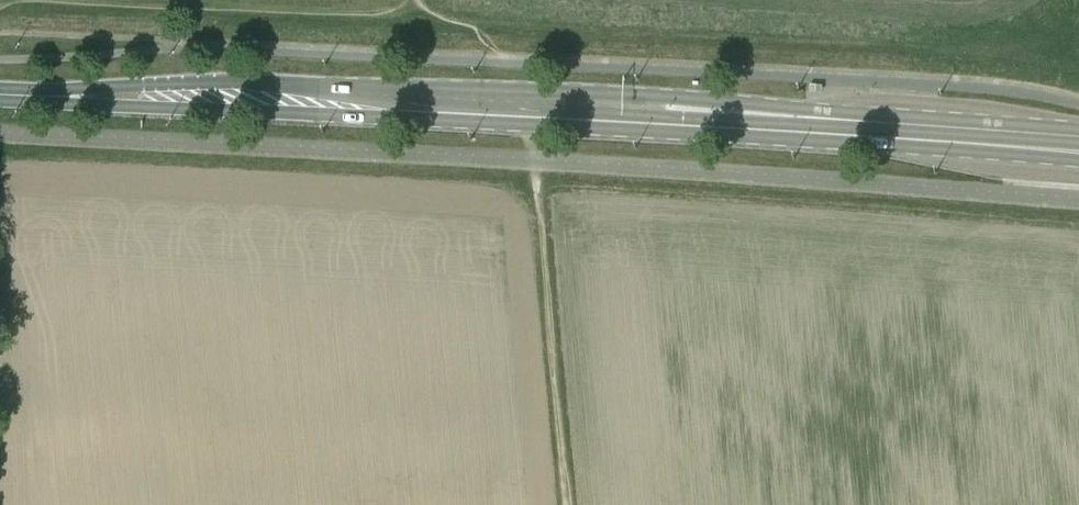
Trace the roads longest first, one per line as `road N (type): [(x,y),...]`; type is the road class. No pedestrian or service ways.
road 1 (primary): [(1078,138),(440,103),(367,86),(207,82),(0,92)]
road 2 (primary): [(0,96),(908,147),(1078,165)]

